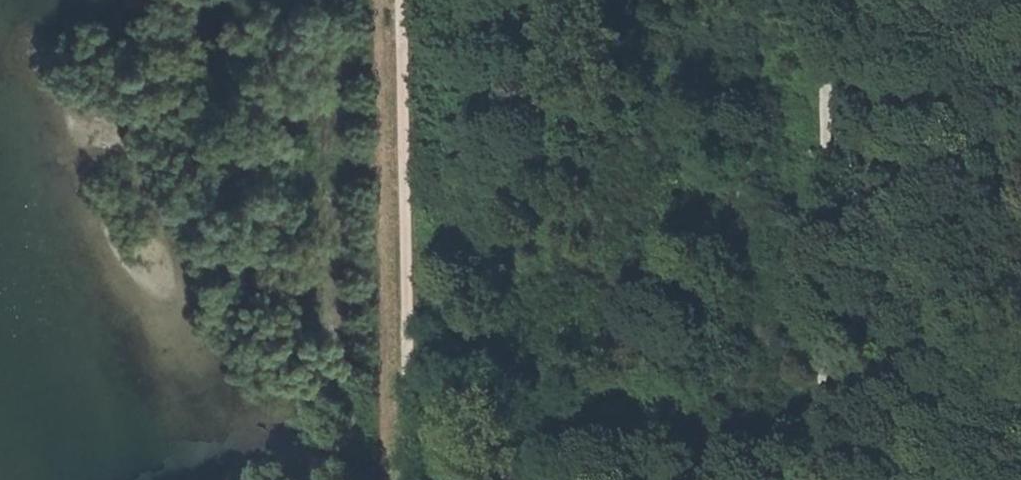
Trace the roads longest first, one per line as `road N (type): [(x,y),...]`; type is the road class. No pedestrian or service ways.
road 1 (track): [(823,0),(828,479)]
road 2 (track): [(405,0),(409,479)]

